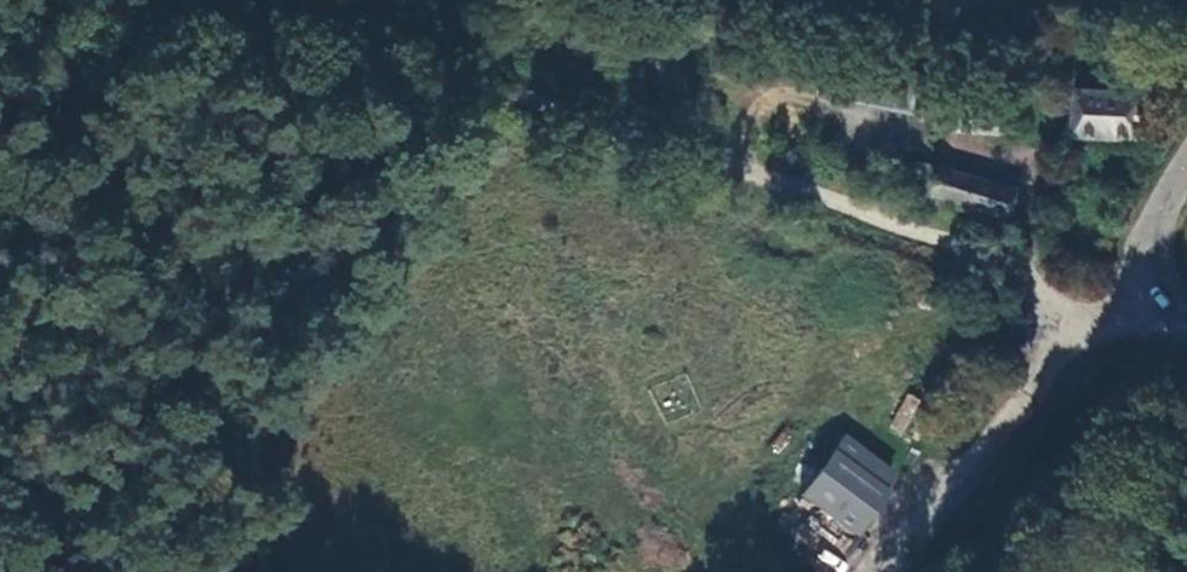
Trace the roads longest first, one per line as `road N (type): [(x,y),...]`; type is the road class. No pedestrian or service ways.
road 1 (track): [(291,21),(755,177)]
road 2 (track): [(755,177),(987,255),(1064,302),(1099,313),(1153,312)]
road 3 (track): [(900,571),(1044,376),(1101,334),(1153,312)]
road 4 (tertiary): [(1186,333),(1153,312),(1142,279),(1150,226),(1186,162)]

